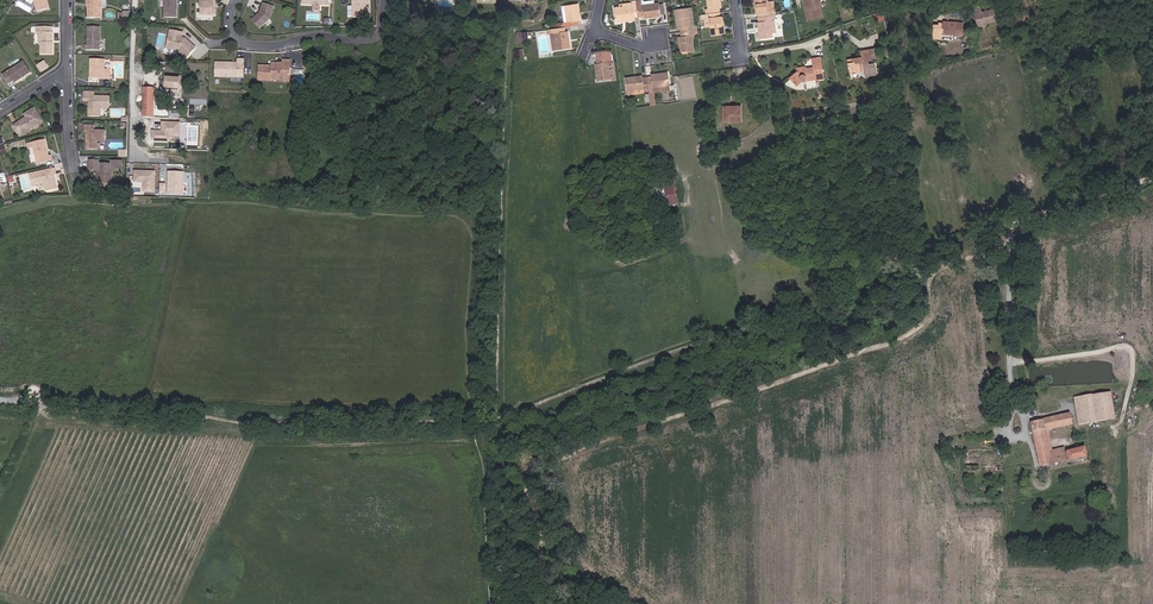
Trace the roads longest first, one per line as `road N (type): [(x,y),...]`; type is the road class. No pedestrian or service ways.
road 1 (residential): [(236,0),(233,33),(262,46),(317,36),(370,40),(383,30),(384,0)]

